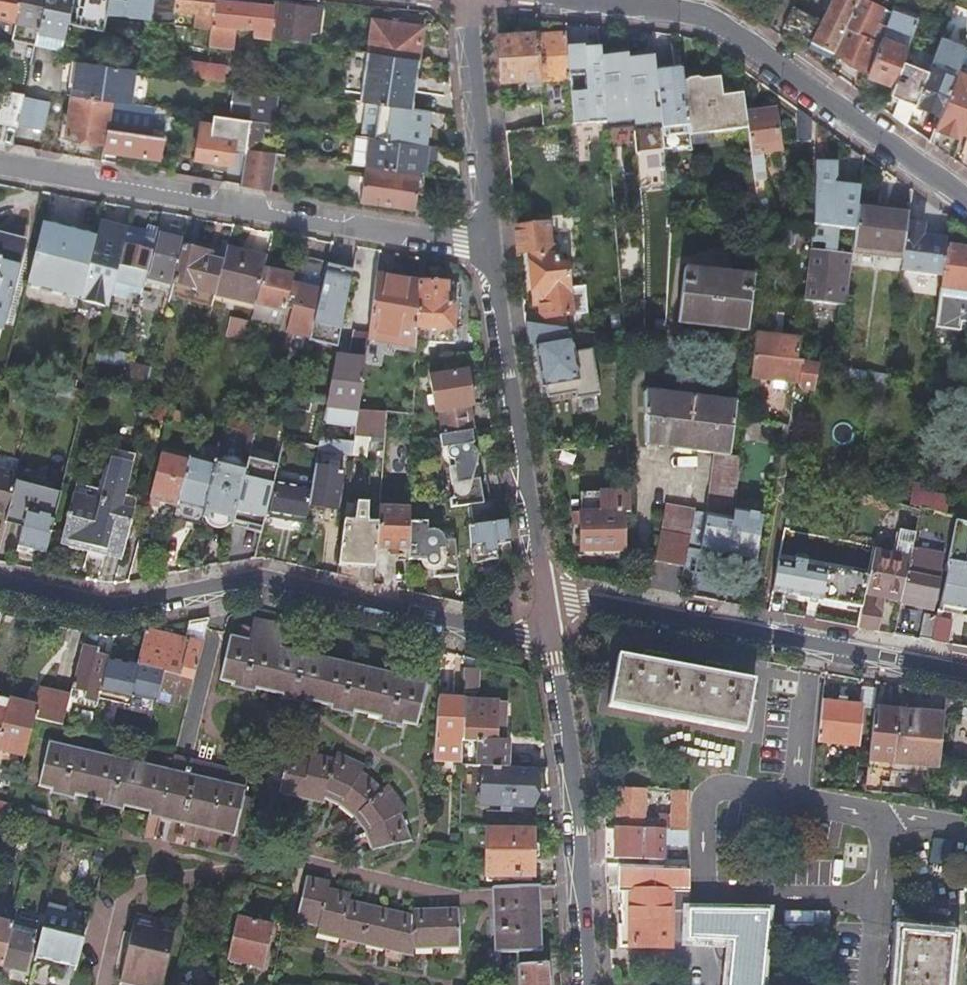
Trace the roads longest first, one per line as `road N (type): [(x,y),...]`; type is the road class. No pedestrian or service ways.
road 1 (residential): [(549,647),(266,583),(109,612),(0,589)]
road 2 (residential): [(0,164),(491,250)]
road 3 (residential): [(540,0),(698,10),(966,201)]
road 4 (residential): [(966,672),(540,593)]
road 5 (residential): [(540,593),(491,250)]
road 6 (residential): [(587,984),(581,870),(549,647)]
road 7 (residential): [(491,250),(469,0)]

